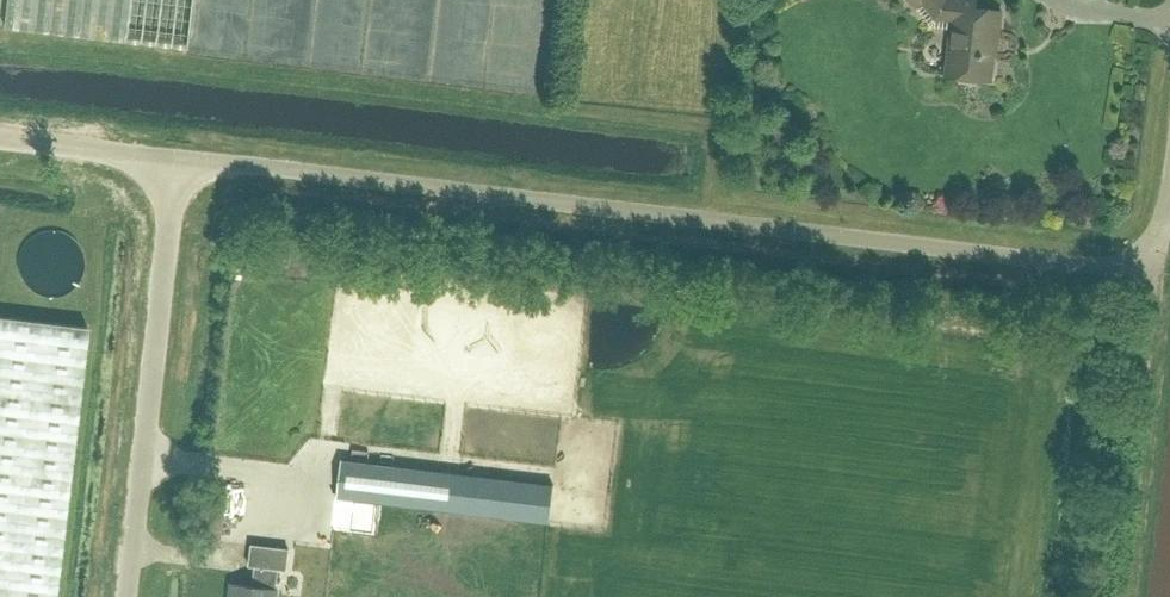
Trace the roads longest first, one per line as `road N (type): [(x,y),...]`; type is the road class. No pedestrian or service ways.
road 1 (unclassified): [(1144,254),(1112,266),(180,159)]
road 2 (unclassified): [(180,159),(126,596)]
road 3 (unclassified): [(180,159),(0,138)]

